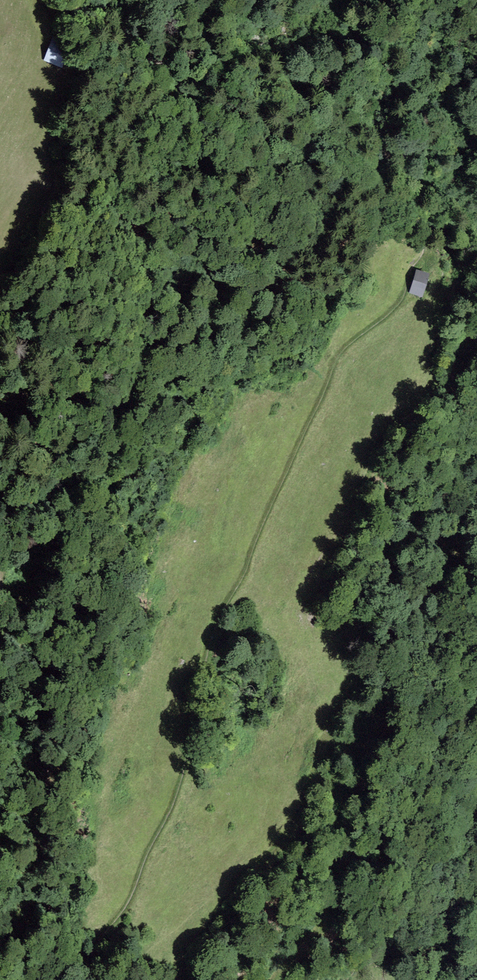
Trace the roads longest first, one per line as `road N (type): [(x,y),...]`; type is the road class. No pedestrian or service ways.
road 1 (track): [(404,296),(338,353),(206,647),(162,824),(84,979)]
road 2 (track): [(276,979),(322,925),(340,831),(329,737),(320,738),(302,805),(271,854),(240,880)]
road 3 (track): [(0,467),(26,445),(38,398),(40,229),(59,120),(80,61)]

